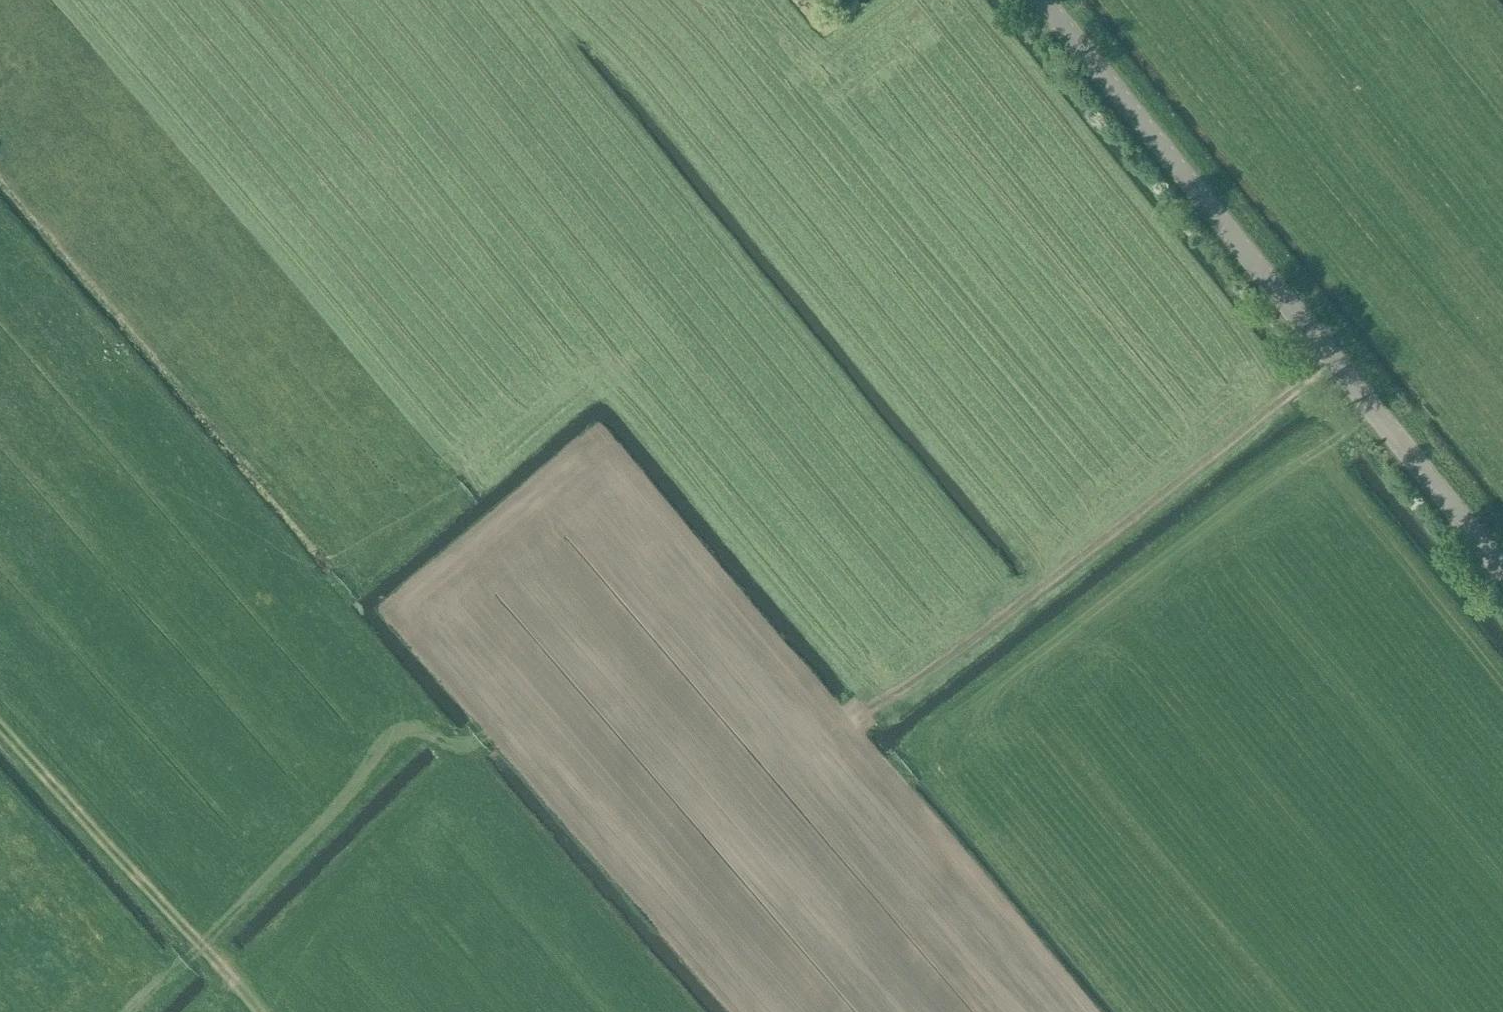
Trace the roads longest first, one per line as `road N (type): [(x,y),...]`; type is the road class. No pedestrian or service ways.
road 1 (tertiary): [(1502,571),(1042,0)]

